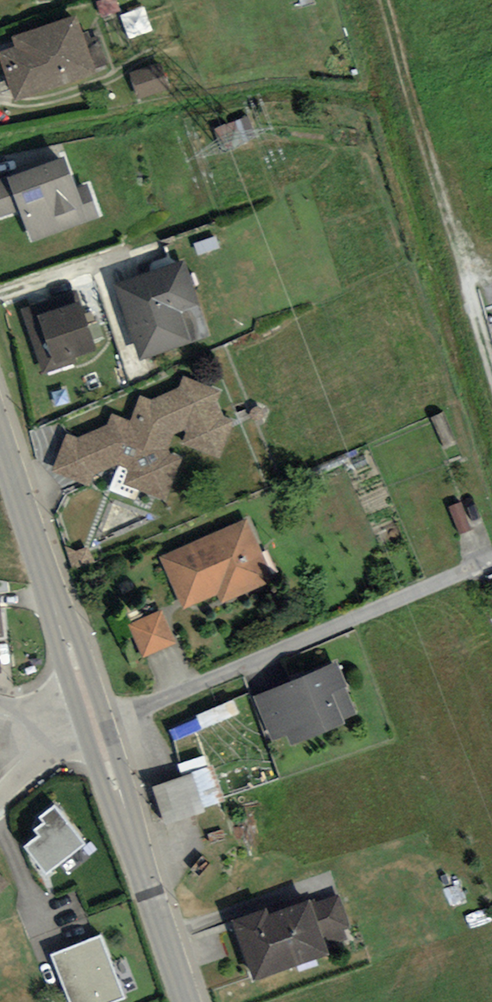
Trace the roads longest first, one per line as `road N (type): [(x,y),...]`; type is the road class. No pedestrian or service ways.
road 1 (track): [(491,560),(95,727)]
road 2 (track): [(491,398),(373,0)]
road 3 (secondary): [(95,727),(0,448)]
road 4 (secondary): [(188,1001),(95,727)]

